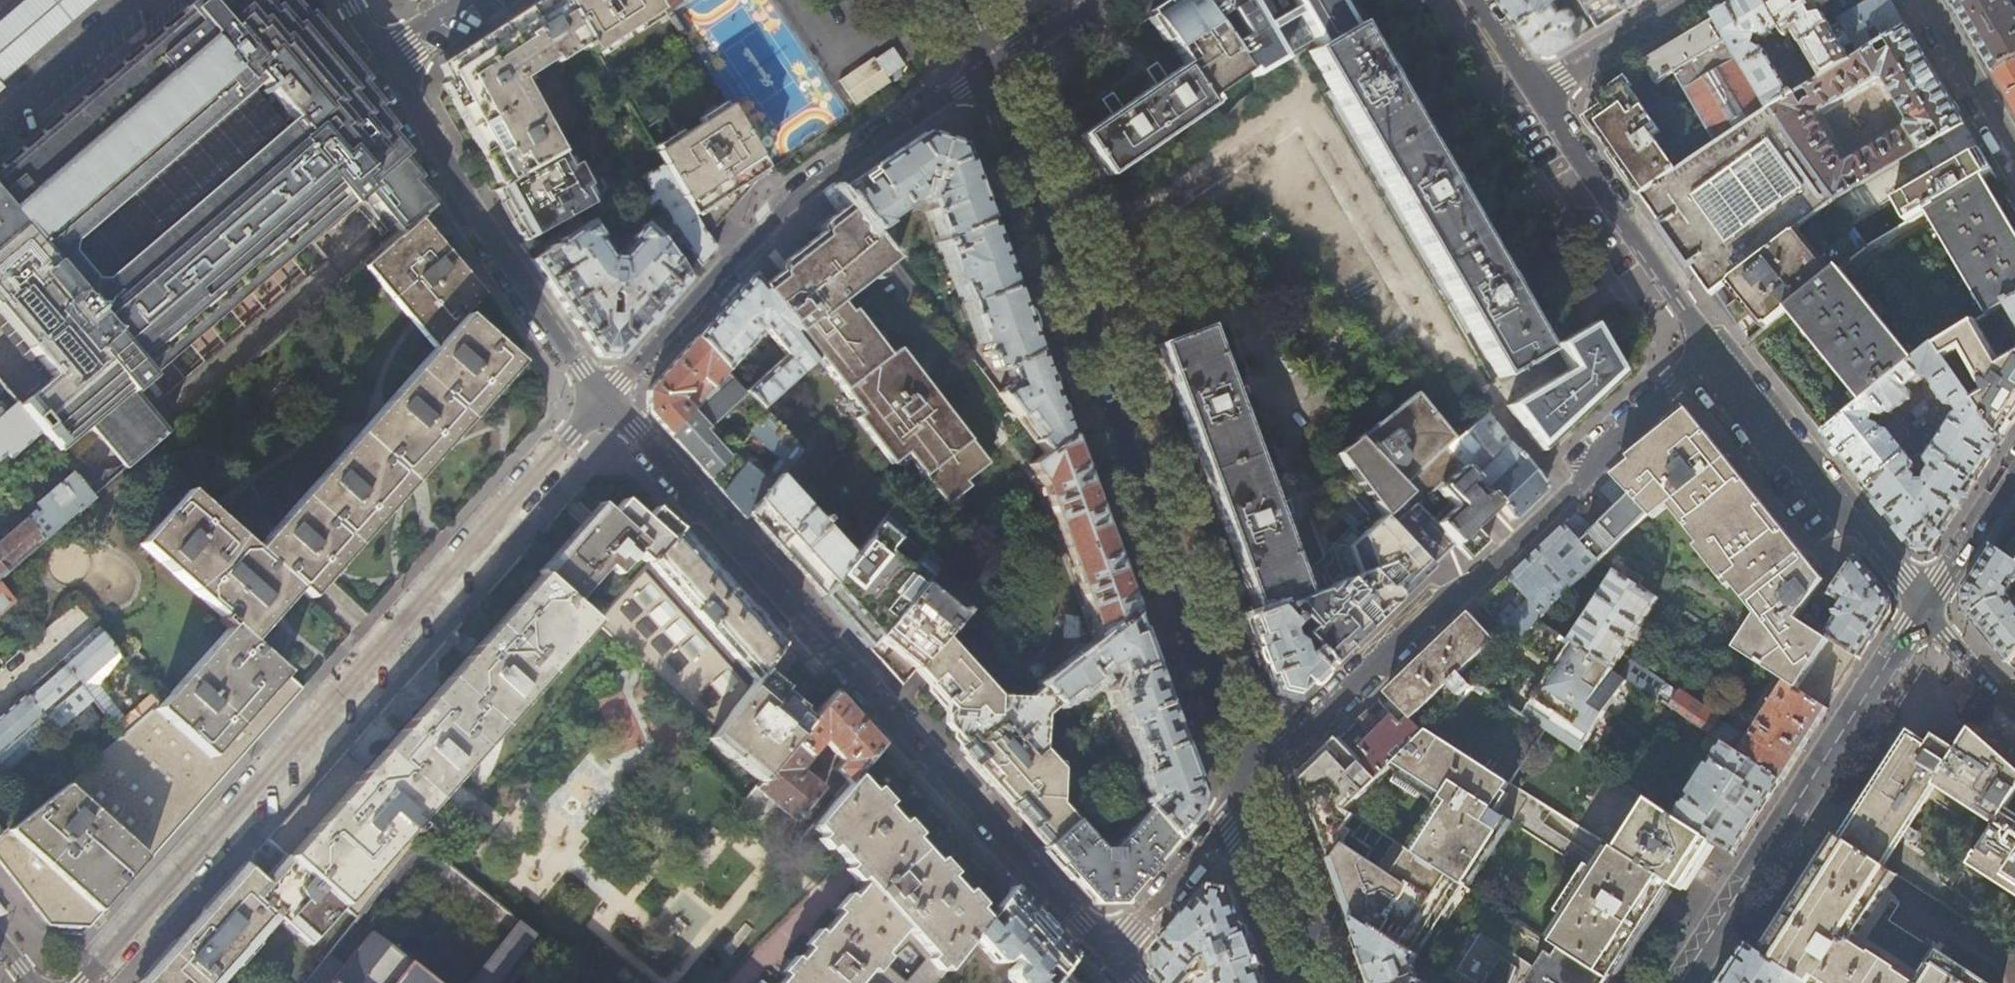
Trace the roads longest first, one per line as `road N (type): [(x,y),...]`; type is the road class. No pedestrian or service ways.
road 1 (residential): [(81,982),(606,398)]
road 2 (tertiary): [(991,69),(1253,785)]
road 3 (residential): [(606,398),(1114,959)]
road 4 (residential): [(1253,785),(1717,347)]
road 5 (residential): [(606,398),(793,198),(991,69)]
road 6 (tertiary): [(1926,602),(1685,982)]
road 7 (residential): [(384,62),(467,204),(606,398)]
road 8 (residential): [(1926,602),(1717,347)]
road 9 (residential): [(1717,347),(1538,95)]
road 10 (residential): [(1253,785),(1114,959)]
road 11 (tertiary): [(1253,785),(1323,982)]
road 12 (residential): [(2014,157),(1921,0)]
road 13 (residential): [(1538,95),(1690,0)]
road 14 (tertiary): [(2014,464),(1926,602)]
road 15 (residential): [(2014,710),(1926,602)]

